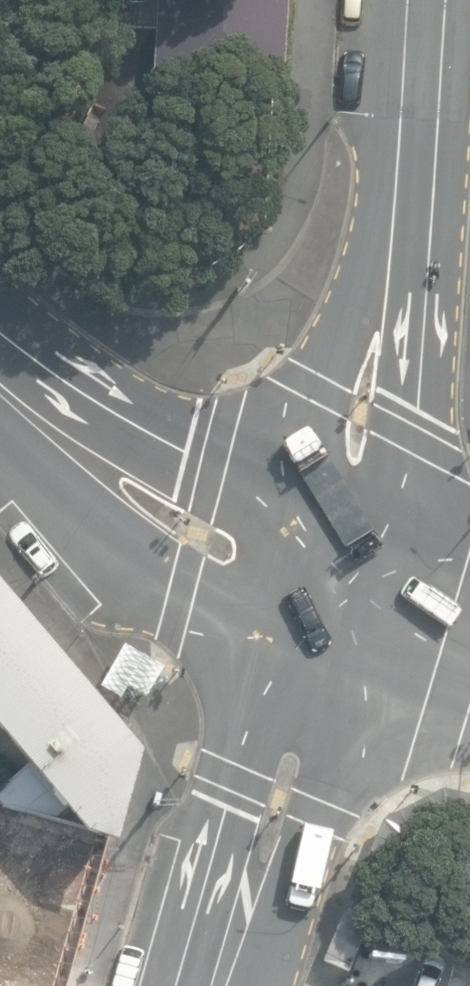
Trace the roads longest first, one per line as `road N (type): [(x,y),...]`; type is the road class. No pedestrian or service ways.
road 1 (secondary): [(408,0),(352,510)]
road 2 (tertiary): [(322,630),(190,556),(0,405)]
road 3 (tertiary): [(0,358),(213,462),(352,510)]
road 4 (residential): [(204,985),(322,630)]
road 5 (secondary): [(469,682),(322,630)]
road 6 (secondary): [(352,510),(469,564)]
road 7 (secondary): [(322,630),(352,510)]

